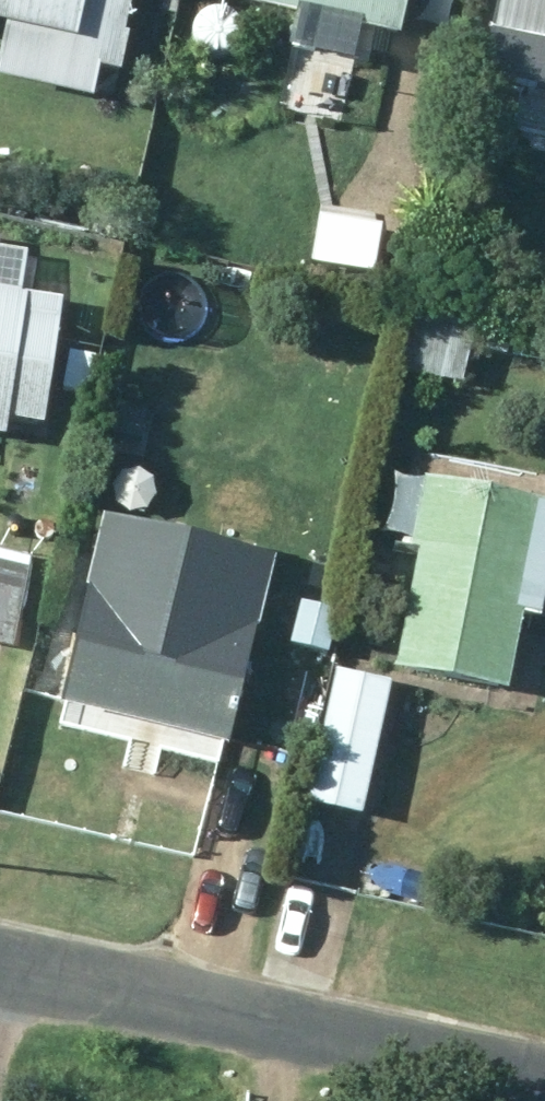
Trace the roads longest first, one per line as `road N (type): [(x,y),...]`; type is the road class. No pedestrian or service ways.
road 1 (residential): [(0,967),(544,1081)]

